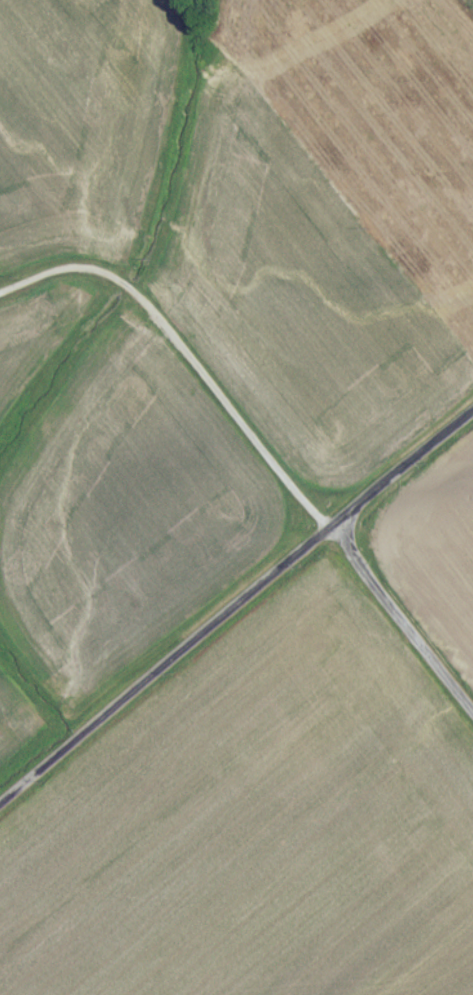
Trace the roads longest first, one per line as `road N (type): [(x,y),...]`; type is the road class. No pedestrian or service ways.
road 1 (residential): [(0,791),(472,399)]
road 2 (residential): [(336,519),(124,266),(0,273)]
road 3 (residential): [(472,676),(336,519)]

